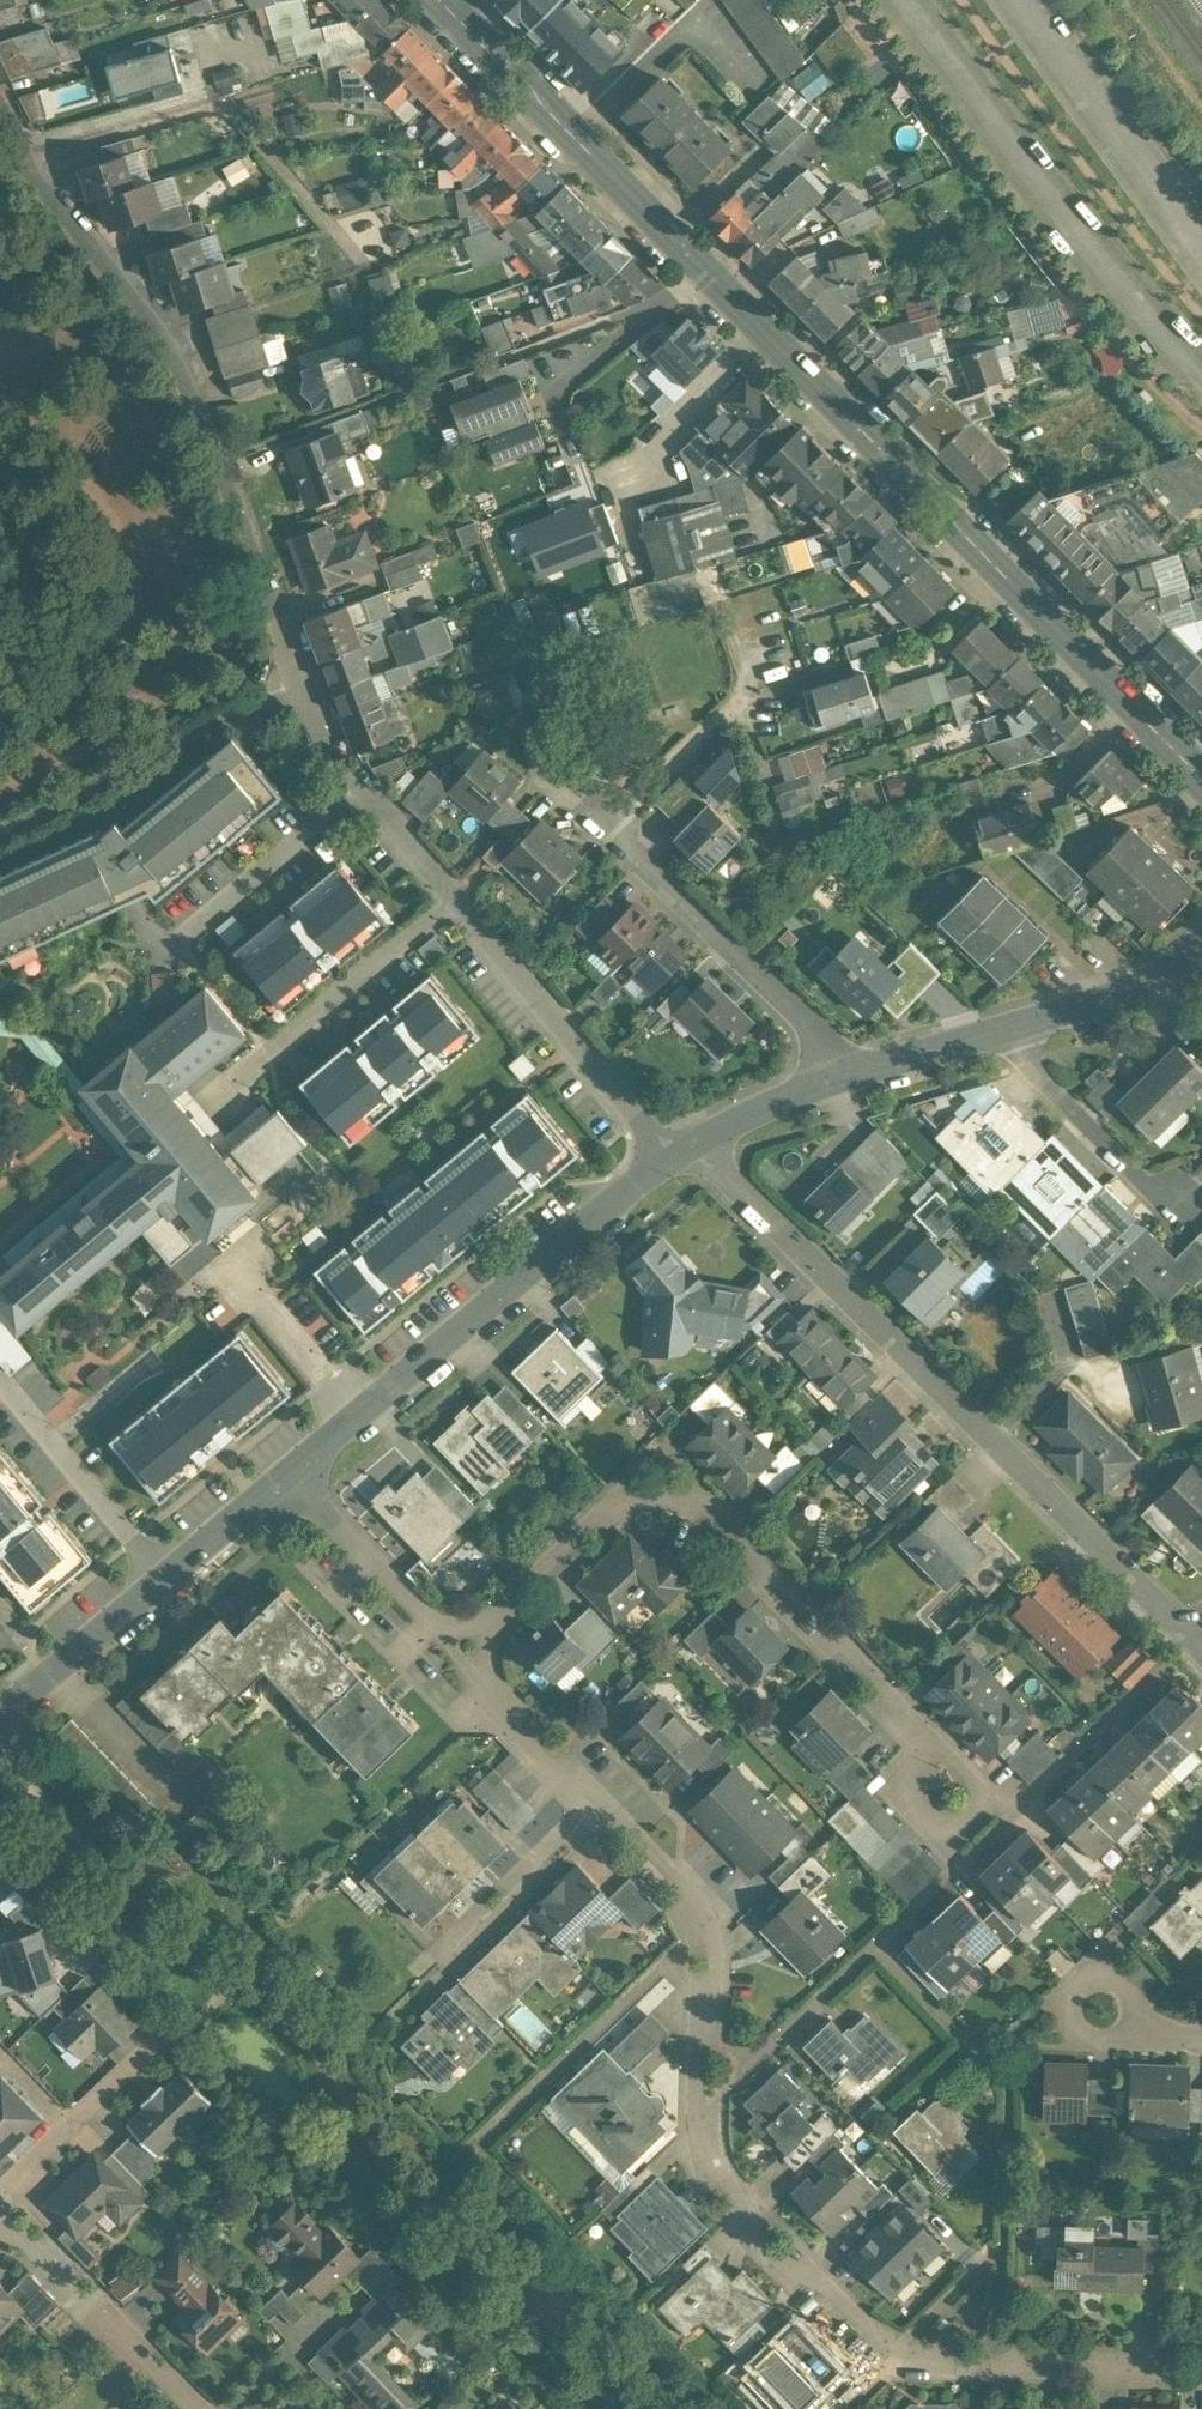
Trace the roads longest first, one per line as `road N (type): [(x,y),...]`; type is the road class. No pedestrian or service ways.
road 1 (residential): [(690,1147),(643,1119),(326,736),(223,459),(156,313),(99,239),(19,158),(0,118)]
road 2 (residential): [(1201,2369),(938,2361),(896,2353),(852,2326),(734,2209),(714,2164),(707,1946),(683,1885),(460,1663)]
road 3 (residential): [(443,0),(1201,776)]
road 4 (residential): [(945,1797),(916,1734),(659,1465),(460,1663)]
road 5 (residential): [(1096,1545),(690,1147)]
road 6 (residential): [(282,1481),(690,1147)]
road 7 (residential): [(589,808),(861,1072)]
road 8 (residential): [(1191,1210),(1142,1181),(995,1032)]
road 9 (residential): [(187,2408),(0,2221)]
road 10 (residential): [(163,1580),(0,1381)]
road 11 (residential): [(441,1644),(282,1481)]
road 12 (residential): [(995,1032),(1123,994),(1201,944)]
road 13 (residential): [(690,1147),(861,1072)]
road 14 (residential): [(163,1580),(282,1481)]
road 15 (residential): [(1201,1648),(1096,1545)]
road 16 (residential): [(52,1673),(163,1580)]
road 17 (residential): [(861,1072),(995,1032)]

